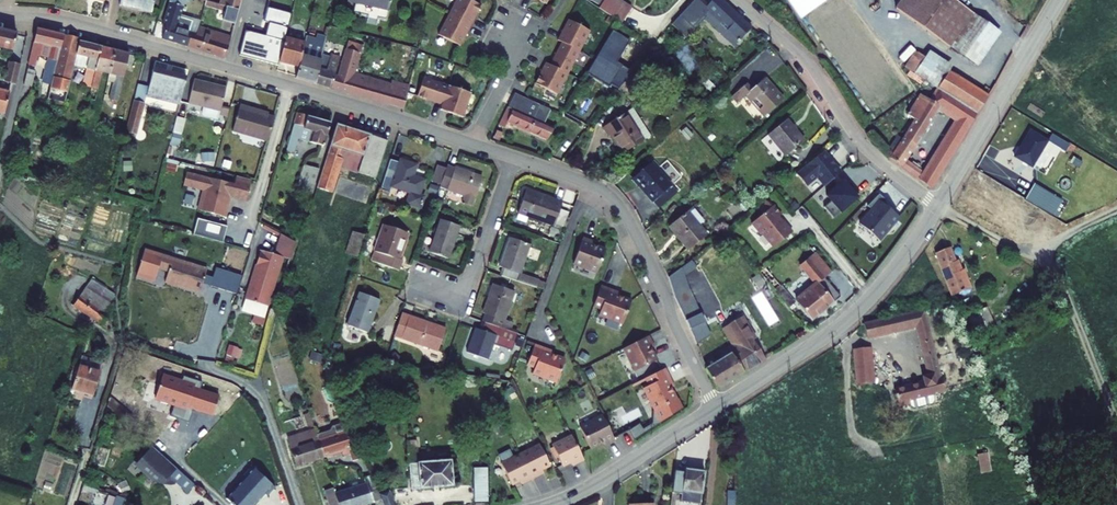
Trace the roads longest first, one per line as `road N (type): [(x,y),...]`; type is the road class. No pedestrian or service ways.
road 1 (residential): [(513,157),(597,187),(616,202),(716,407)]
road 2 (tertiary): [(716,407),(844,324),(939,206)]
road 3 (residential): [(740,0),(808,62),(874,156),(939,206)]
road 4 (track): [(1116,415),(1054,272),(939,206)]
road 5 (residential): [(227,68),(472,143)]
road 6 (tertiary): [(939,206),(1059,0)]
road 7 (residential): [(0,16),(66,22),(227,68)]
road 8 (residential): [(513,157),(467,288),(449,295),(416,286)]
road 9 (tertiary): [(550,504),(716,407)]
road 10 (residential): [(472,143),(530,31)]

